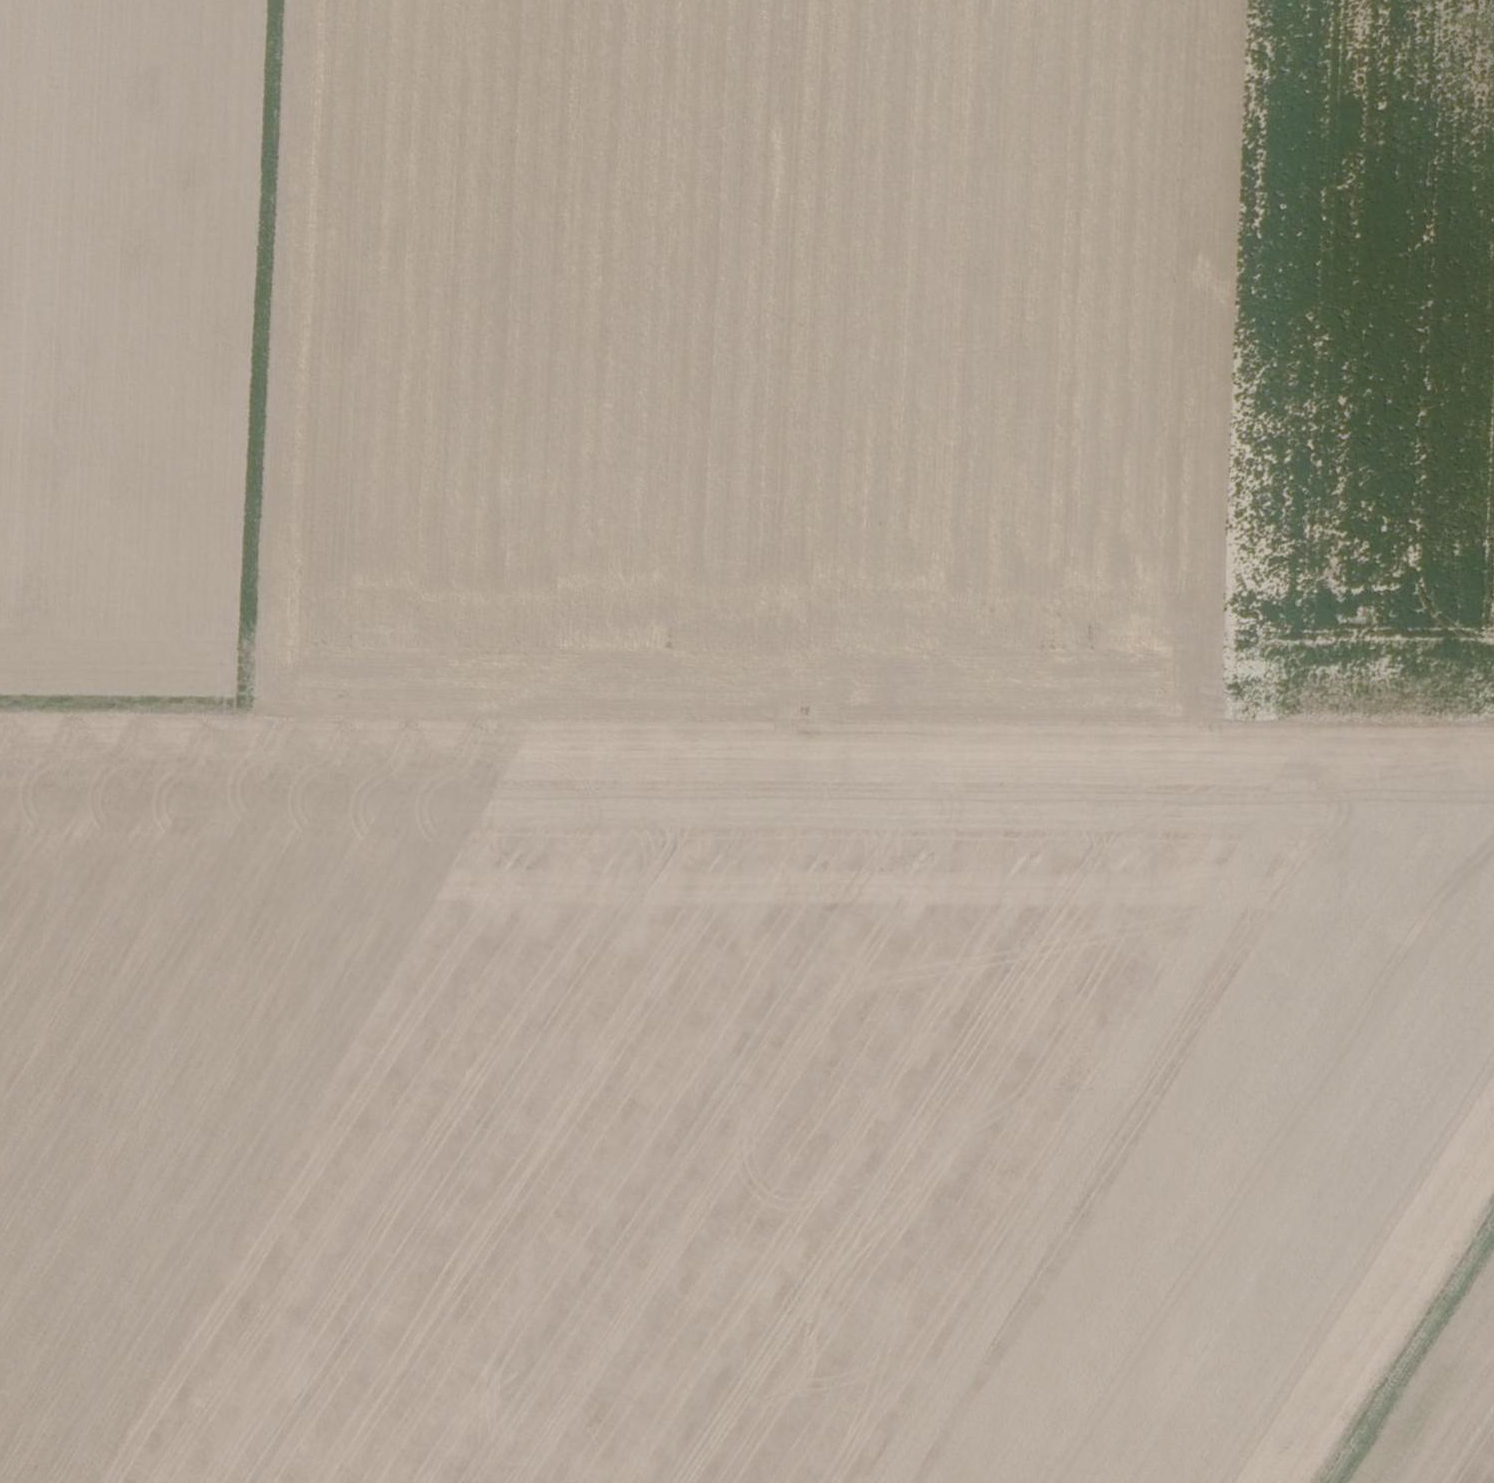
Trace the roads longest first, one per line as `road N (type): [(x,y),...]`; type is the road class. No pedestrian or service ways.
road 1 (track): [(1493,1201),(1316,1482)]

